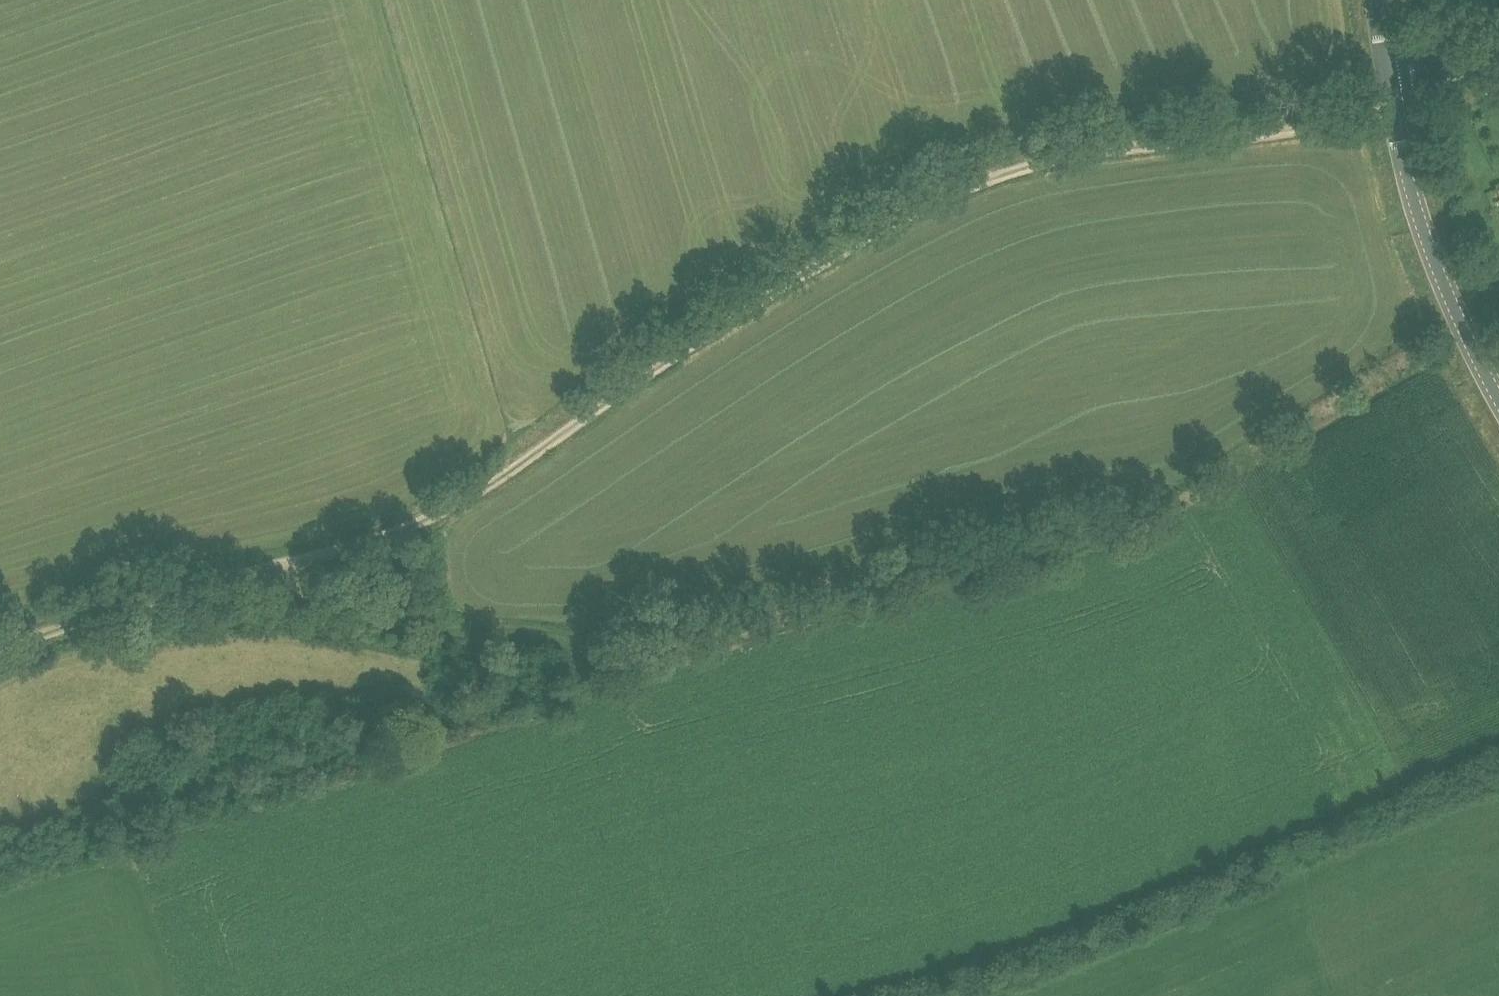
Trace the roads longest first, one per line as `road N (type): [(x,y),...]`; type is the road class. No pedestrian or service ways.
road 1 (track): [(1394,116),(1063,157),(985,176),(687,343),(566,432),(419,520),(0,648)]
road 2 (tertiary): [(1498,400),(1420,222),(1391,95)]

